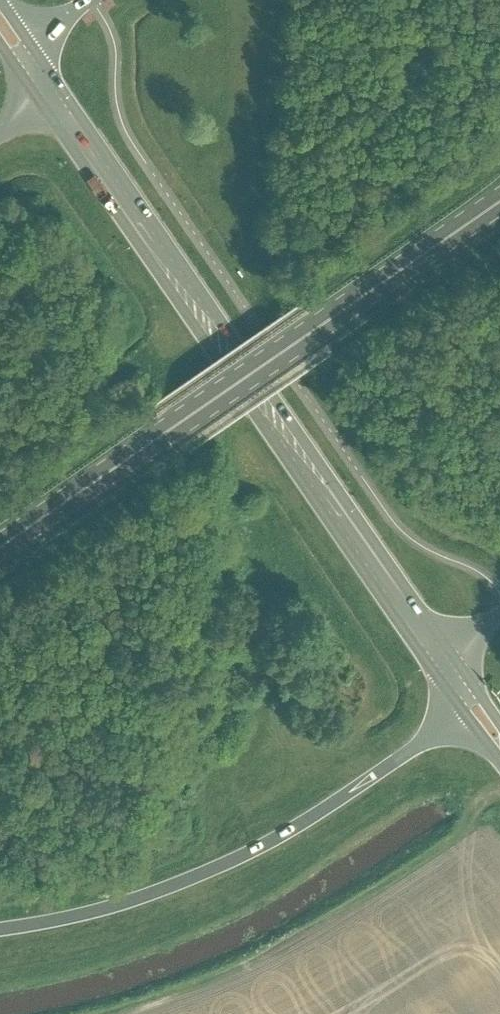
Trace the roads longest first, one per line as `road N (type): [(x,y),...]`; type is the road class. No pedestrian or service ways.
road 1 (primary): [(445,654),(59,95)]
road 2 (primary): [(0,549),(499,201)]
road 3 (primary): [(0,927),(140,896),(219,865),(357,791),(480,705)]

